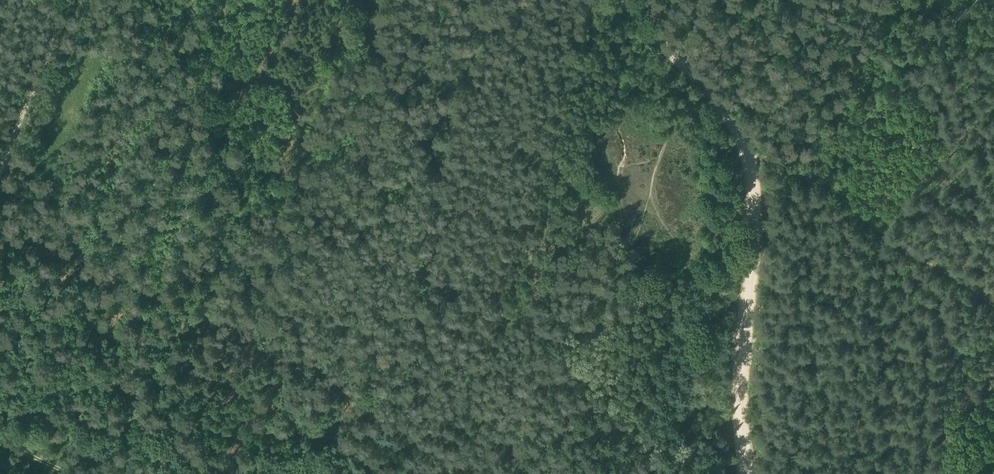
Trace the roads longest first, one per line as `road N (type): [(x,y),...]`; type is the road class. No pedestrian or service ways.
road 1 (track): [(745,473),(736,419),(750,199),(744,119),(629,0)]
road 2 (track): [(744,119),(993,283)]
road 3 (track): [(65,0),(0,151)]

